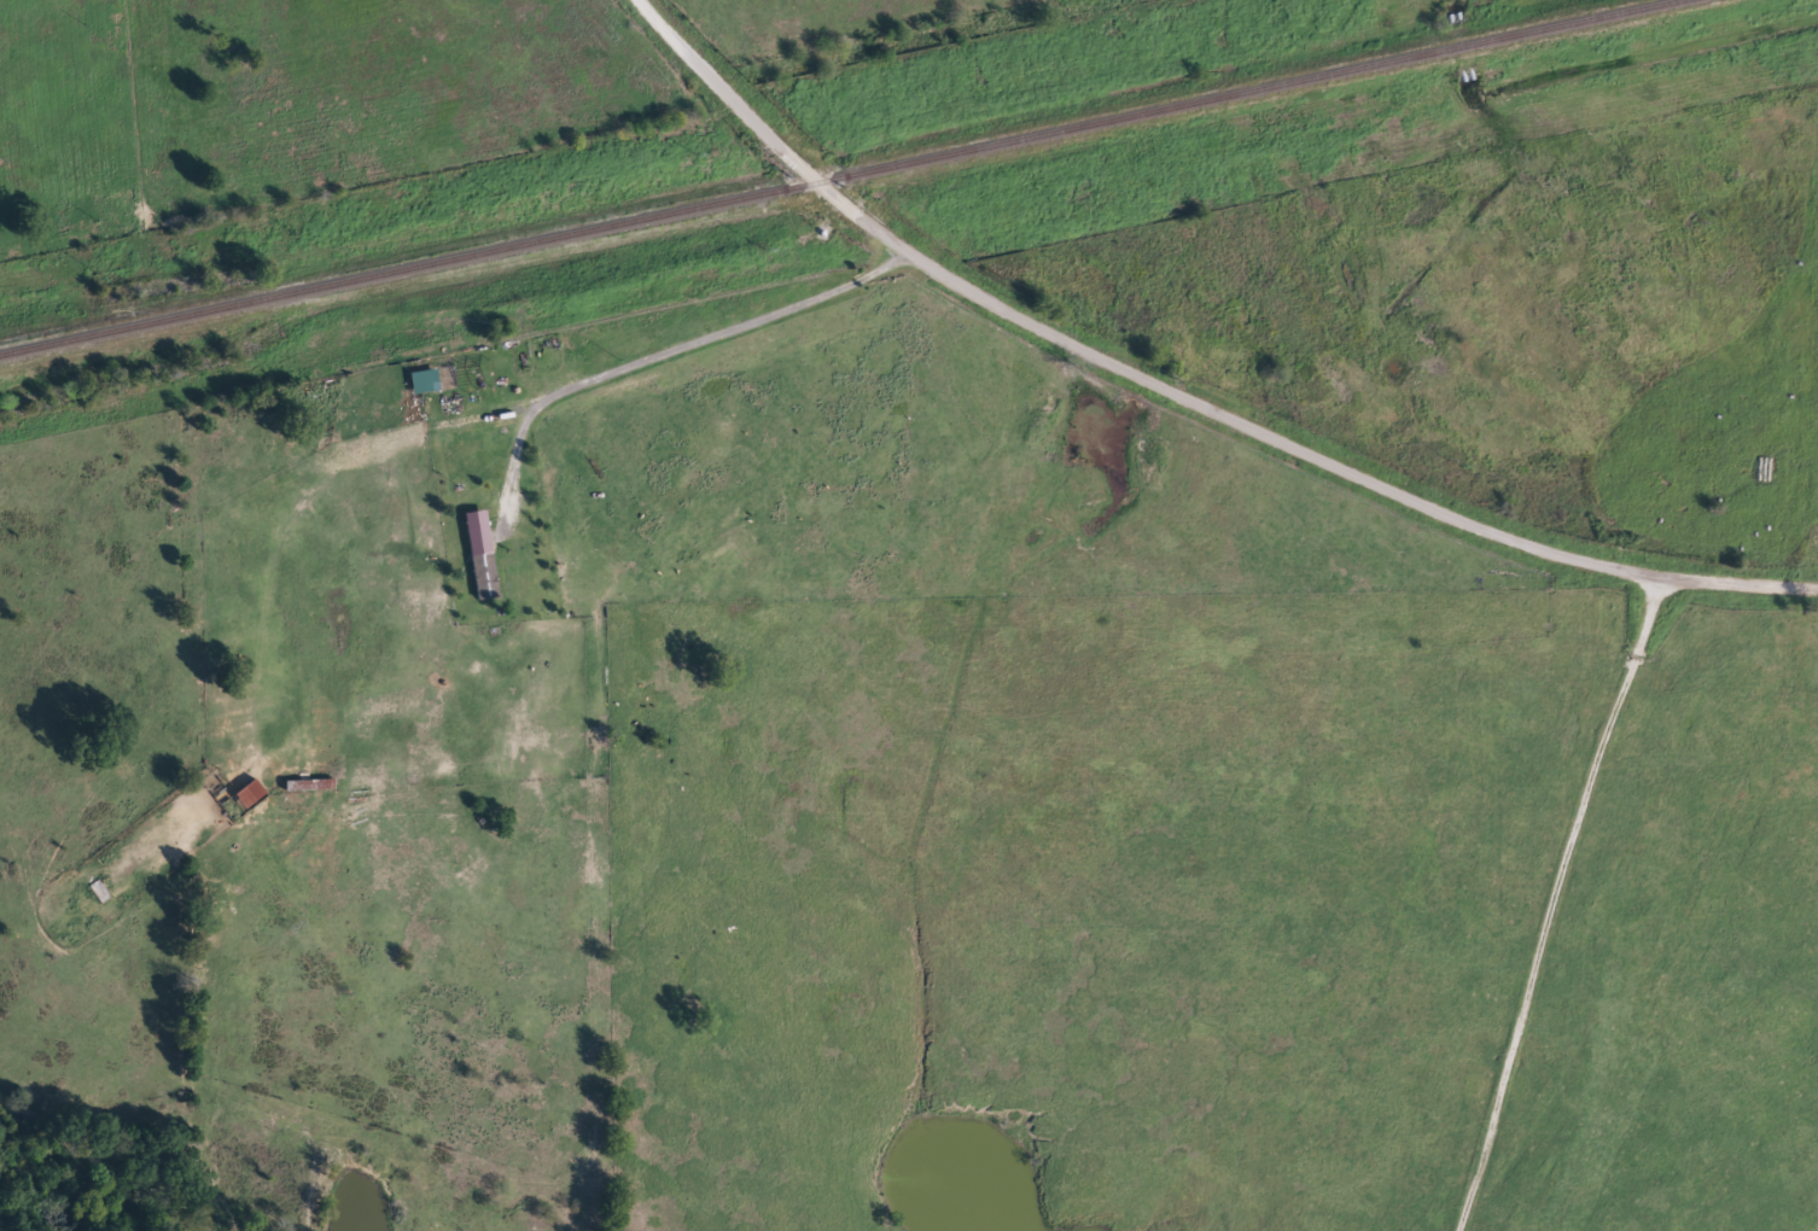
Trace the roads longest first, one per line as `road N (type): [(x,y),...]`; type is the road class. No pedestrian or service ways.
road 1 (residential): [(1817,599),(1414,501),(1039,343),(810,173),(641,0)]

